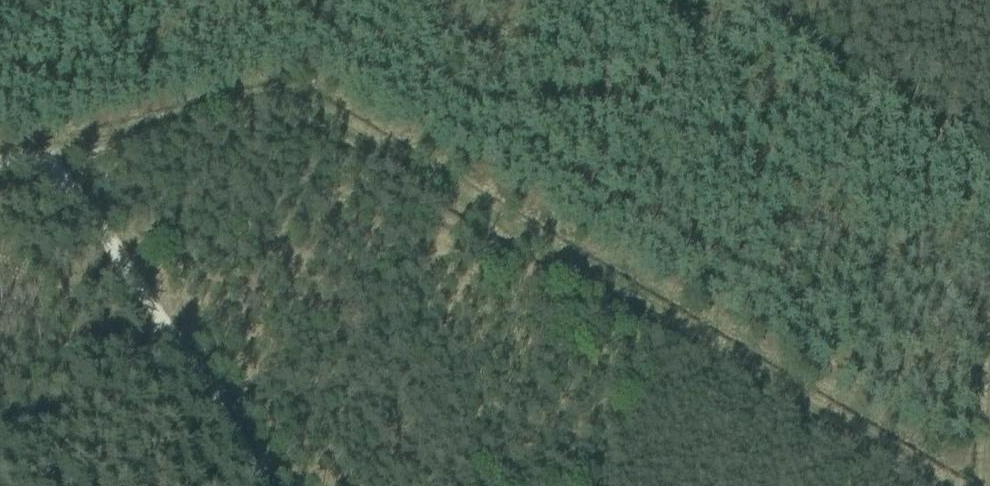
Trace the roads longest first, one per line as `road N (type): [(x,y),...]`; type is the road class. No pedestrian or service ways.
road 1 (track): [(0,126),(188,83),(257,87),(963,485)]
road 2 (track): [(50,145),(248,485)]
road 3 (track): [(989,310),(978,485)]

